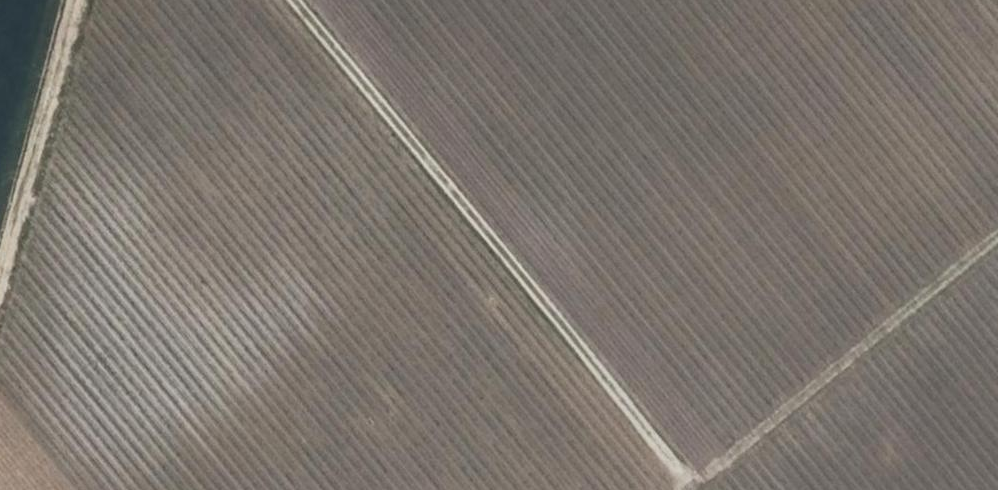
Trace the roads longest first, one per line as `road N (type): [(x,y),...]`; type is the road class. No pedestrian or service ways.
road 1 (track): [(688,489),(292,0)]
road 2 (track): [(693,486),(997,234)]
road 3 (track): [(0,297),(83,0)]

